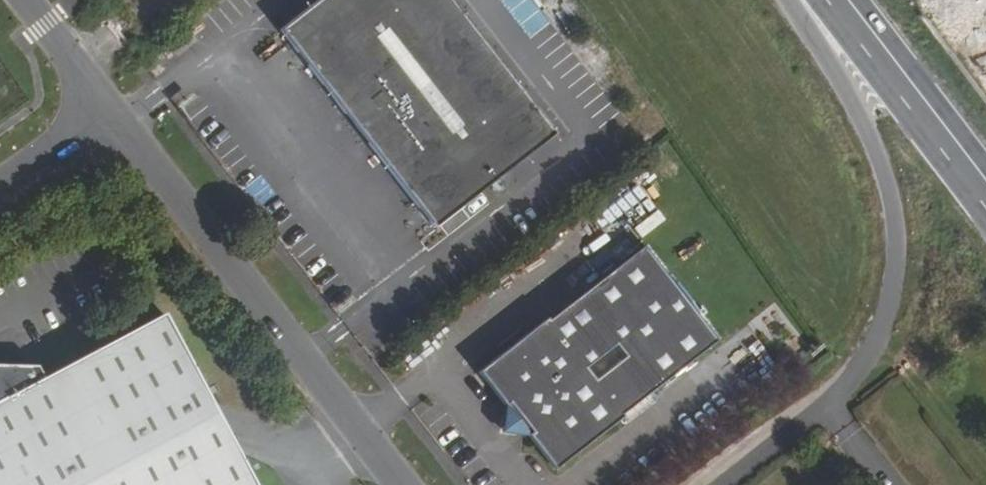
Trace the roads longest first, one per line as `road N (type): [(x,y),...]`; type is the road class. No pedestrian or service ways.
road 1 (unclassified): [(792,0),(883,172),(896,227),(894,268),(885,318),(830,405),(725,484)]
road 2 (unclassified): [(401,484),(105,108)]
road 3 (primary): [(826,0),(985,206)]
road 4 (unclassified): [(105,108),(25,0)]
road 5 (unclassified): [(0,191),(105,108)]

